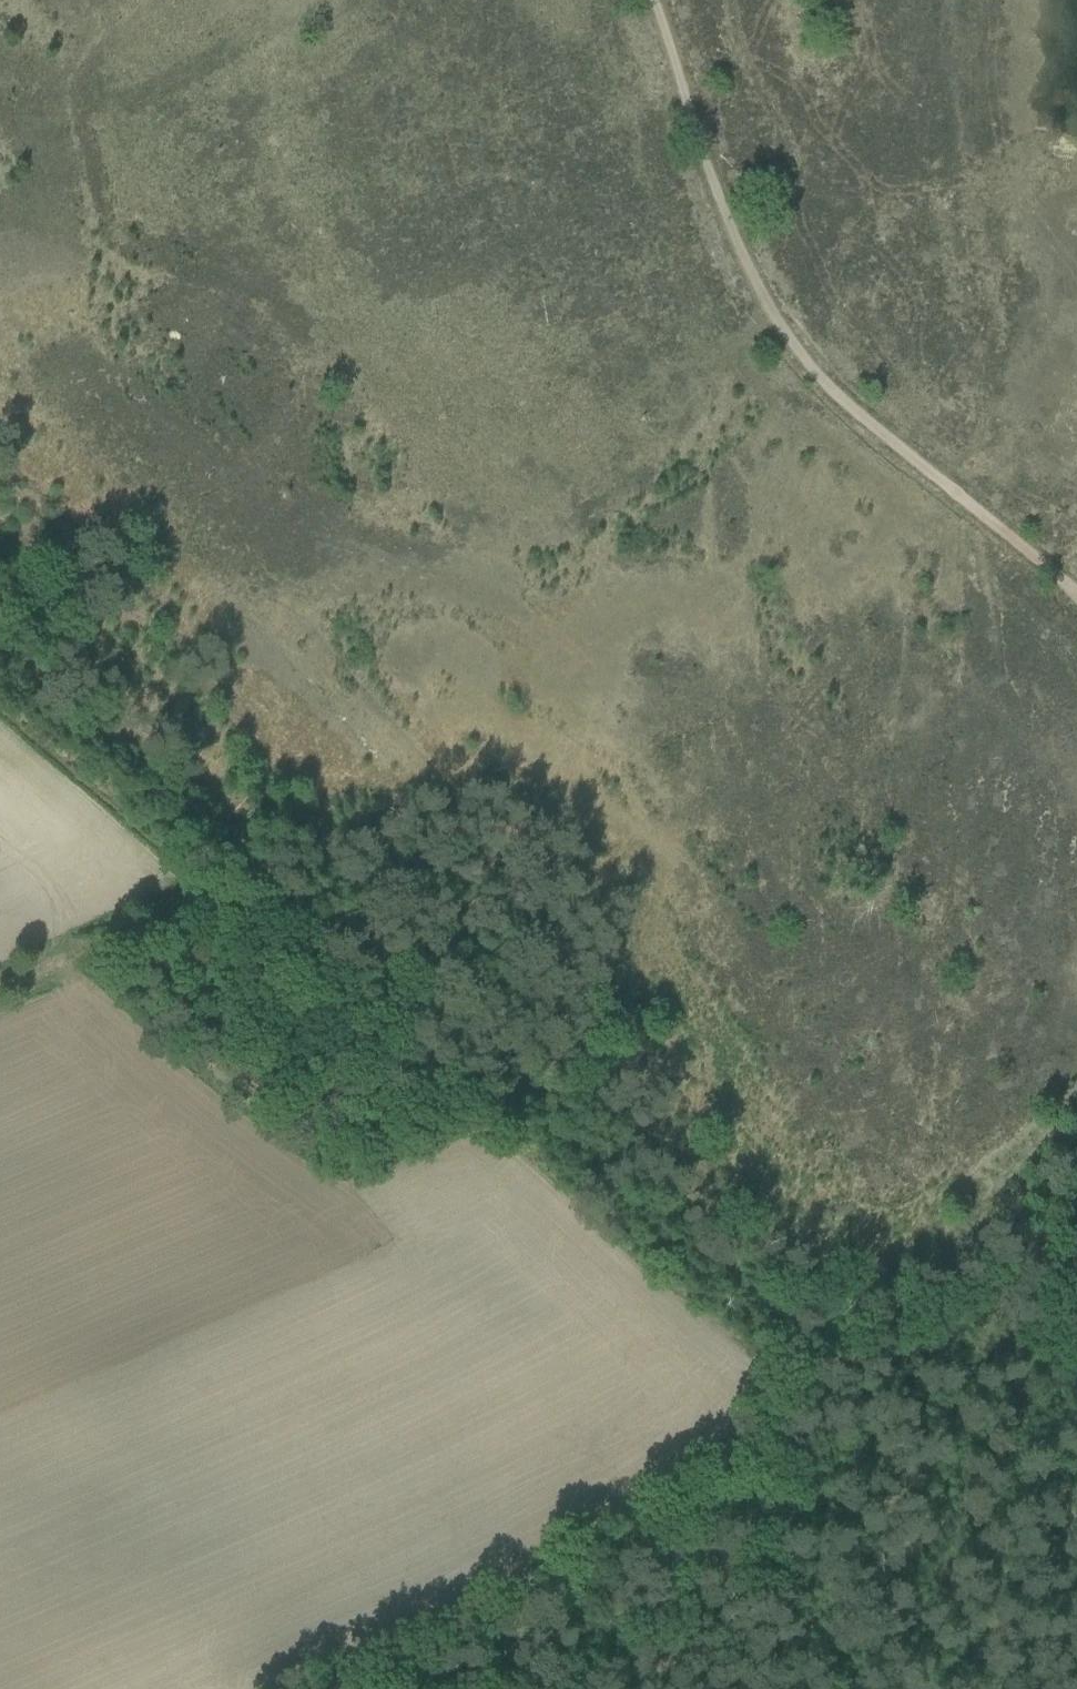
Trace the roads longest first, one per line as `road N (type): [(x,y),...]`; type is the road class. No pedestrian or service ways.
road 1 (track): [(1076,594),(837,402),(776,319),(725,214),(656,0)]
road 2 (track): [(0,989),(240,885)]

